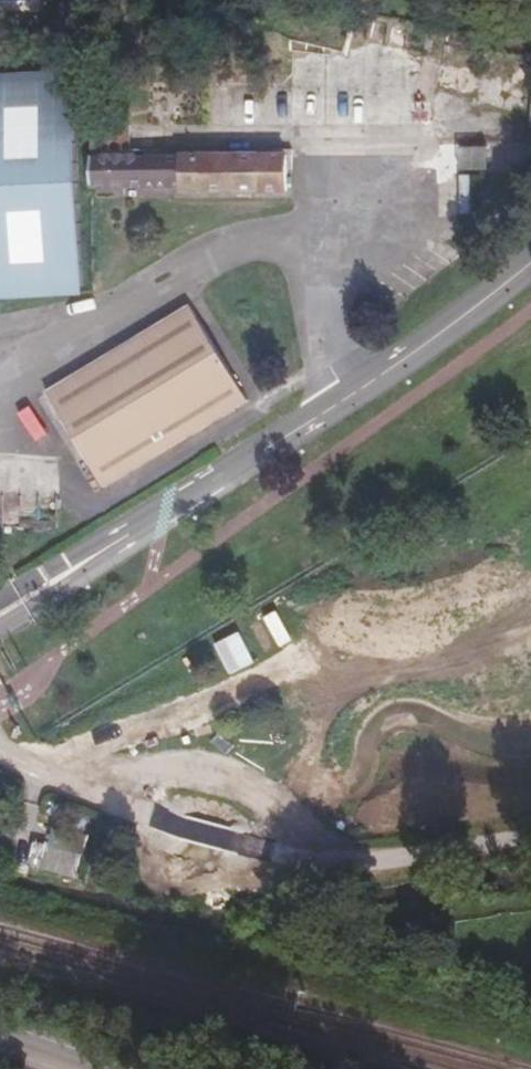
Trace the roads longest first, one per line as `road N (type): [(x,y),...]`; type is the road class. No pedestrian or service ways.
road 1 (track): [(445,979),(332,874)]
road 2 (tertiary): [(116,1068),(0,1025)]

